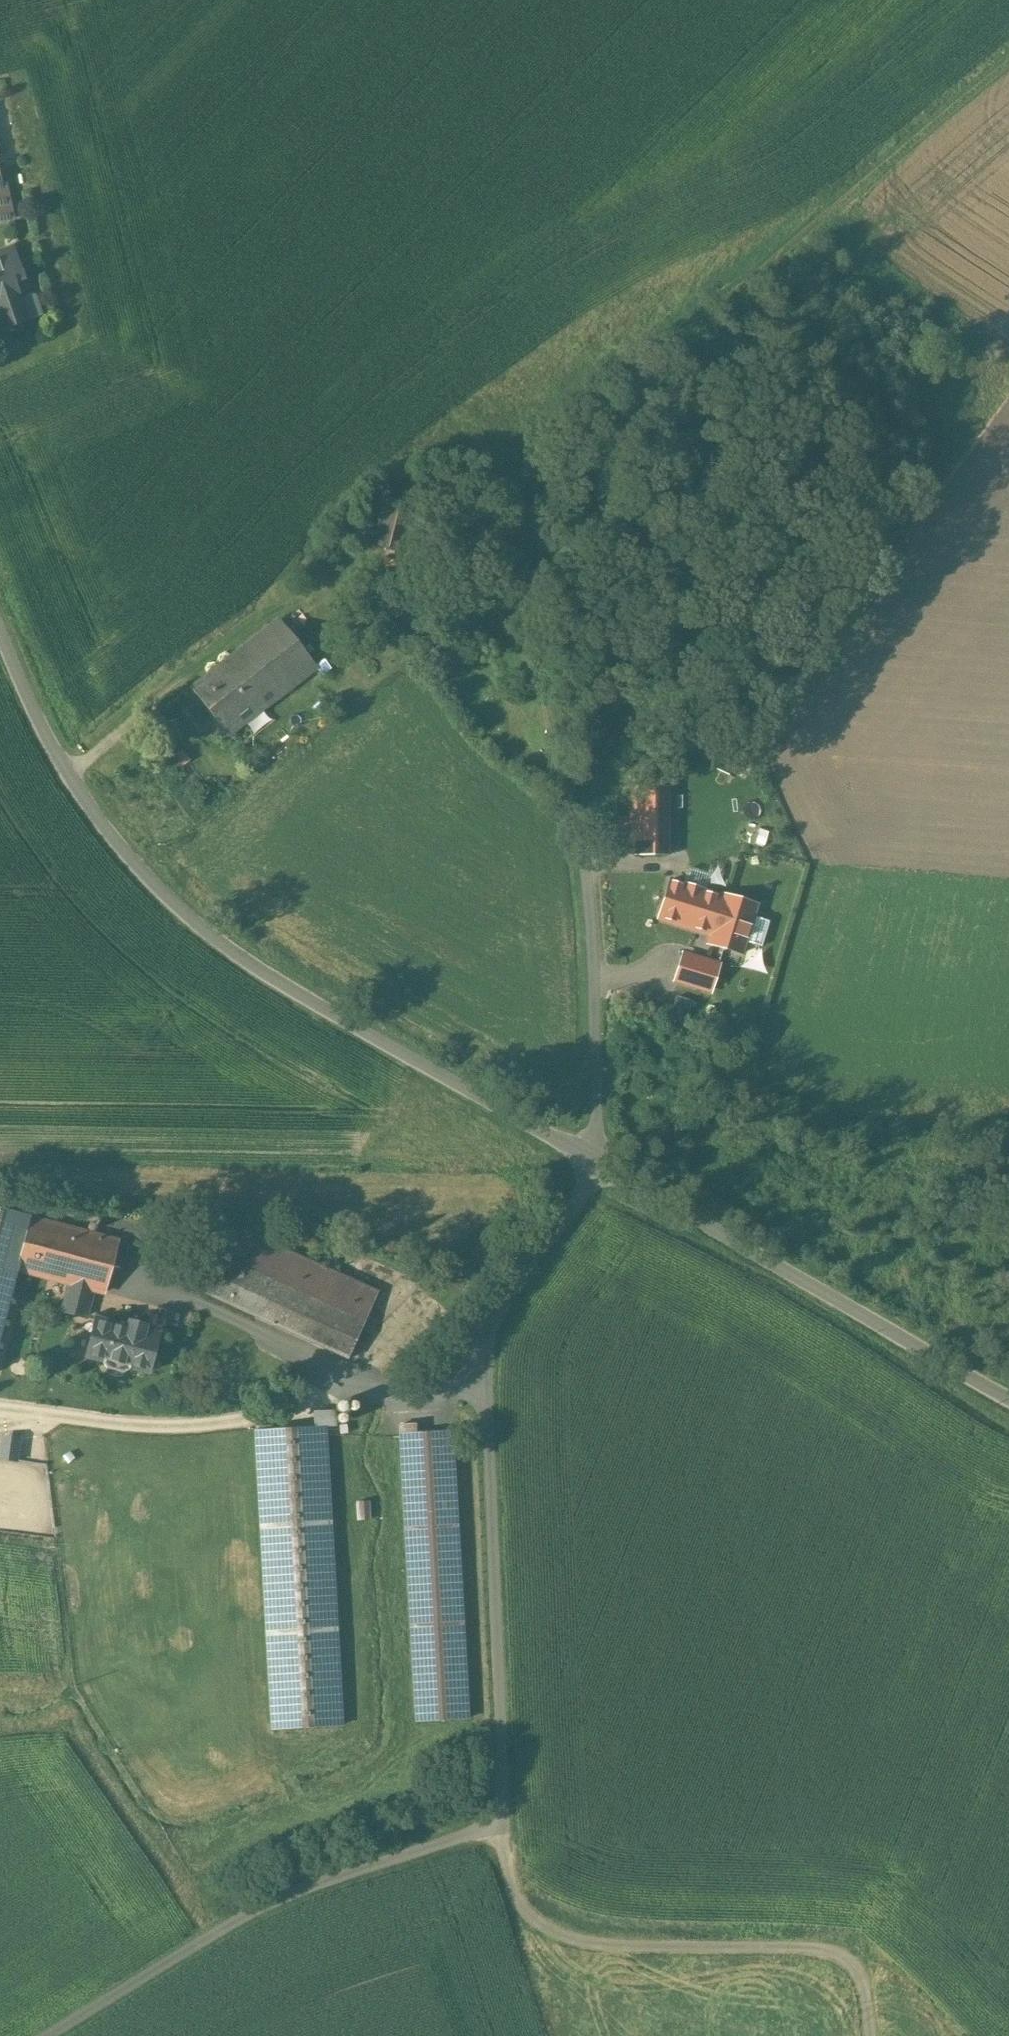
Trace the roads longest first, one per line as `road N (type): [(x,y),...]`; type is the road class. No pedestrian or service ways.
road 1 (track): [(588,1158),(598,1118),(596,952),(510,503),(515,472),(1008,55)]
road 2 (unclassified): [(604,1171),(487,1330),(481,1387),(497,1825),(286,1895),(47,2035)]
road 3 (unclassified): [(604,1171),(351,1027),(191,919),(89,806),(35,715),(0,630)]
road 4 (unclassified): [(1008,1403),(604,1171)]

